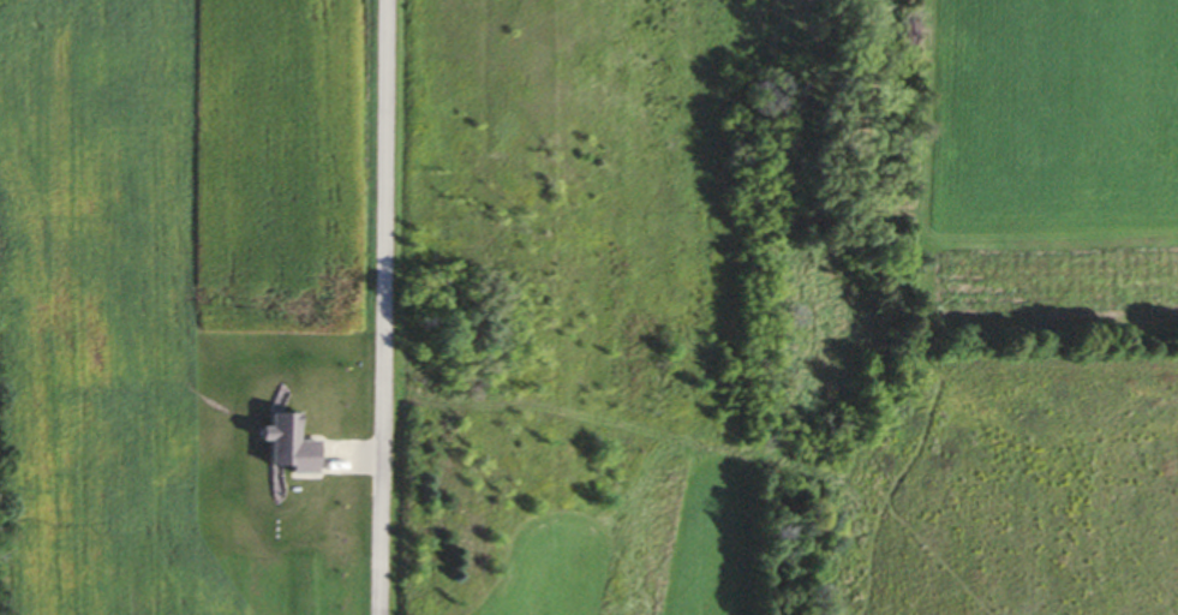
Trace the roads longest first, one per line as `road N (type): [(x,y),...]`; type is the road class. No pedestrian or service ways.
road 1 (residential): [(384,614),(390,0)]

